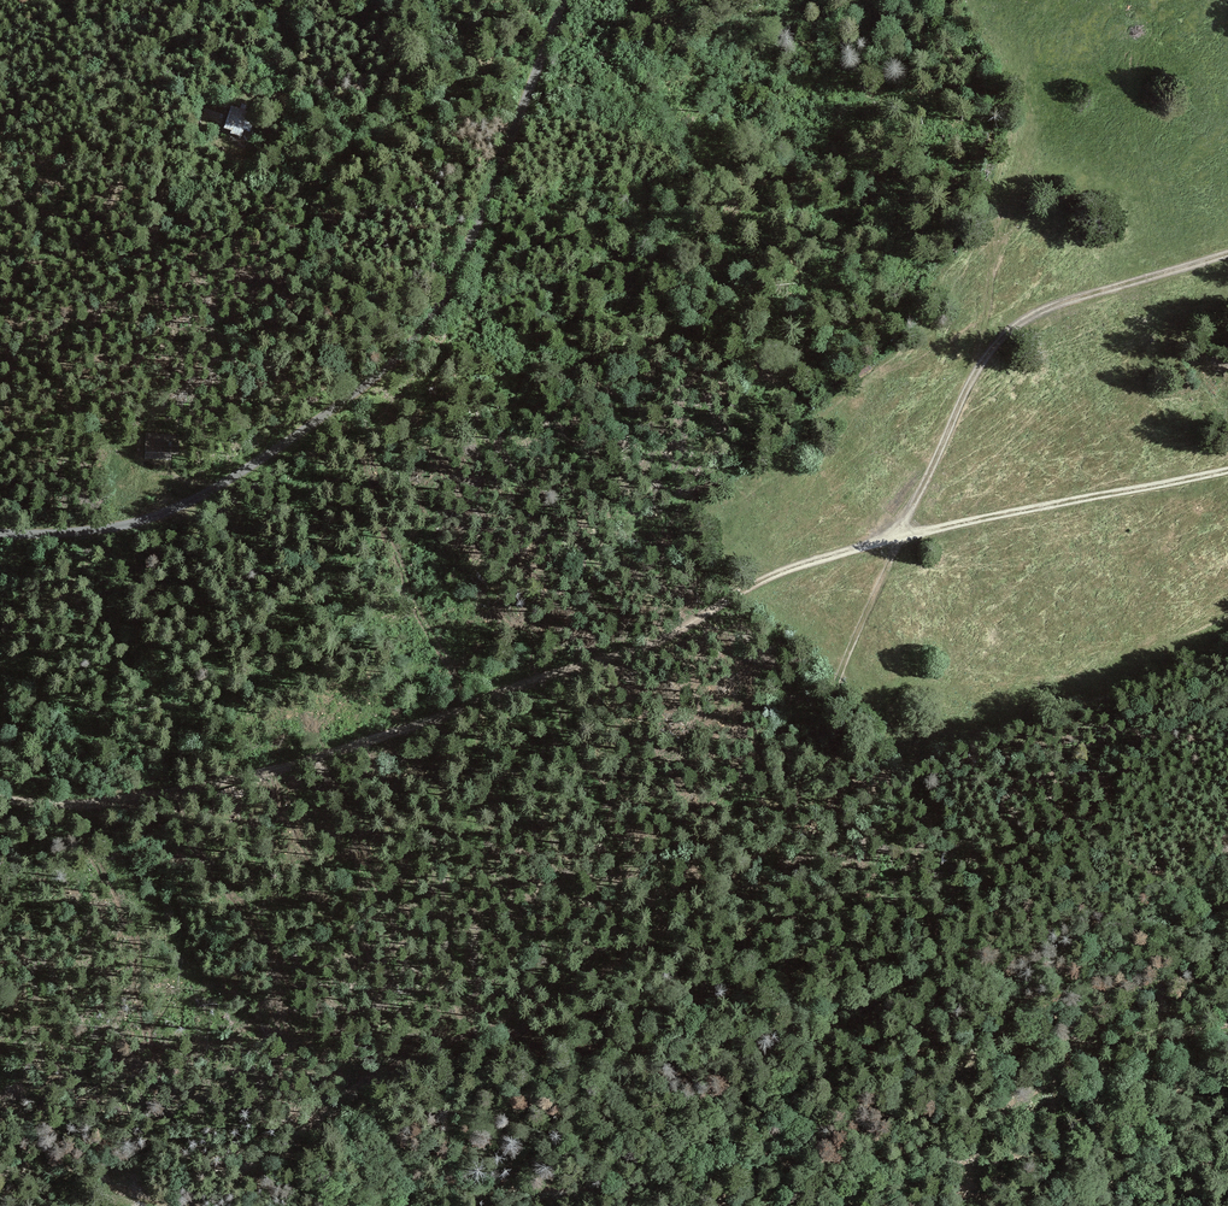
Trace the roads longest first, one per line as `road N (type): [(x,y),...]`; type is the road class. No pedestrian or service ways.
road 1 (track): [(175,1205),(113,1190),(104,1171),(125,1159),(217,1167),(284,1144),(377,1072),(580,984),(737,875),(784,825),(805,784),(850,649),(901,535),(757,583),(653,645),(229,783),(70,805),(0,797)]
road 2 (track): [(1227,1027),(1053,1084),(969,1142),(898,1175),(753,1152),(679,1172),(530,1192),(419,1181),(366,1205)]
road 3 (unclassified): [(569,0),(455,287),(388,368),(236,480),(168,513),(107,530),(0,533)]
road 4 (track): [(1227,470),(901,535),(1008,335),(1052,307),(1227,253)]
road 5 (track): [(313,109),(402,132),(458,157),(461,189),(446,248),(445,302)]

